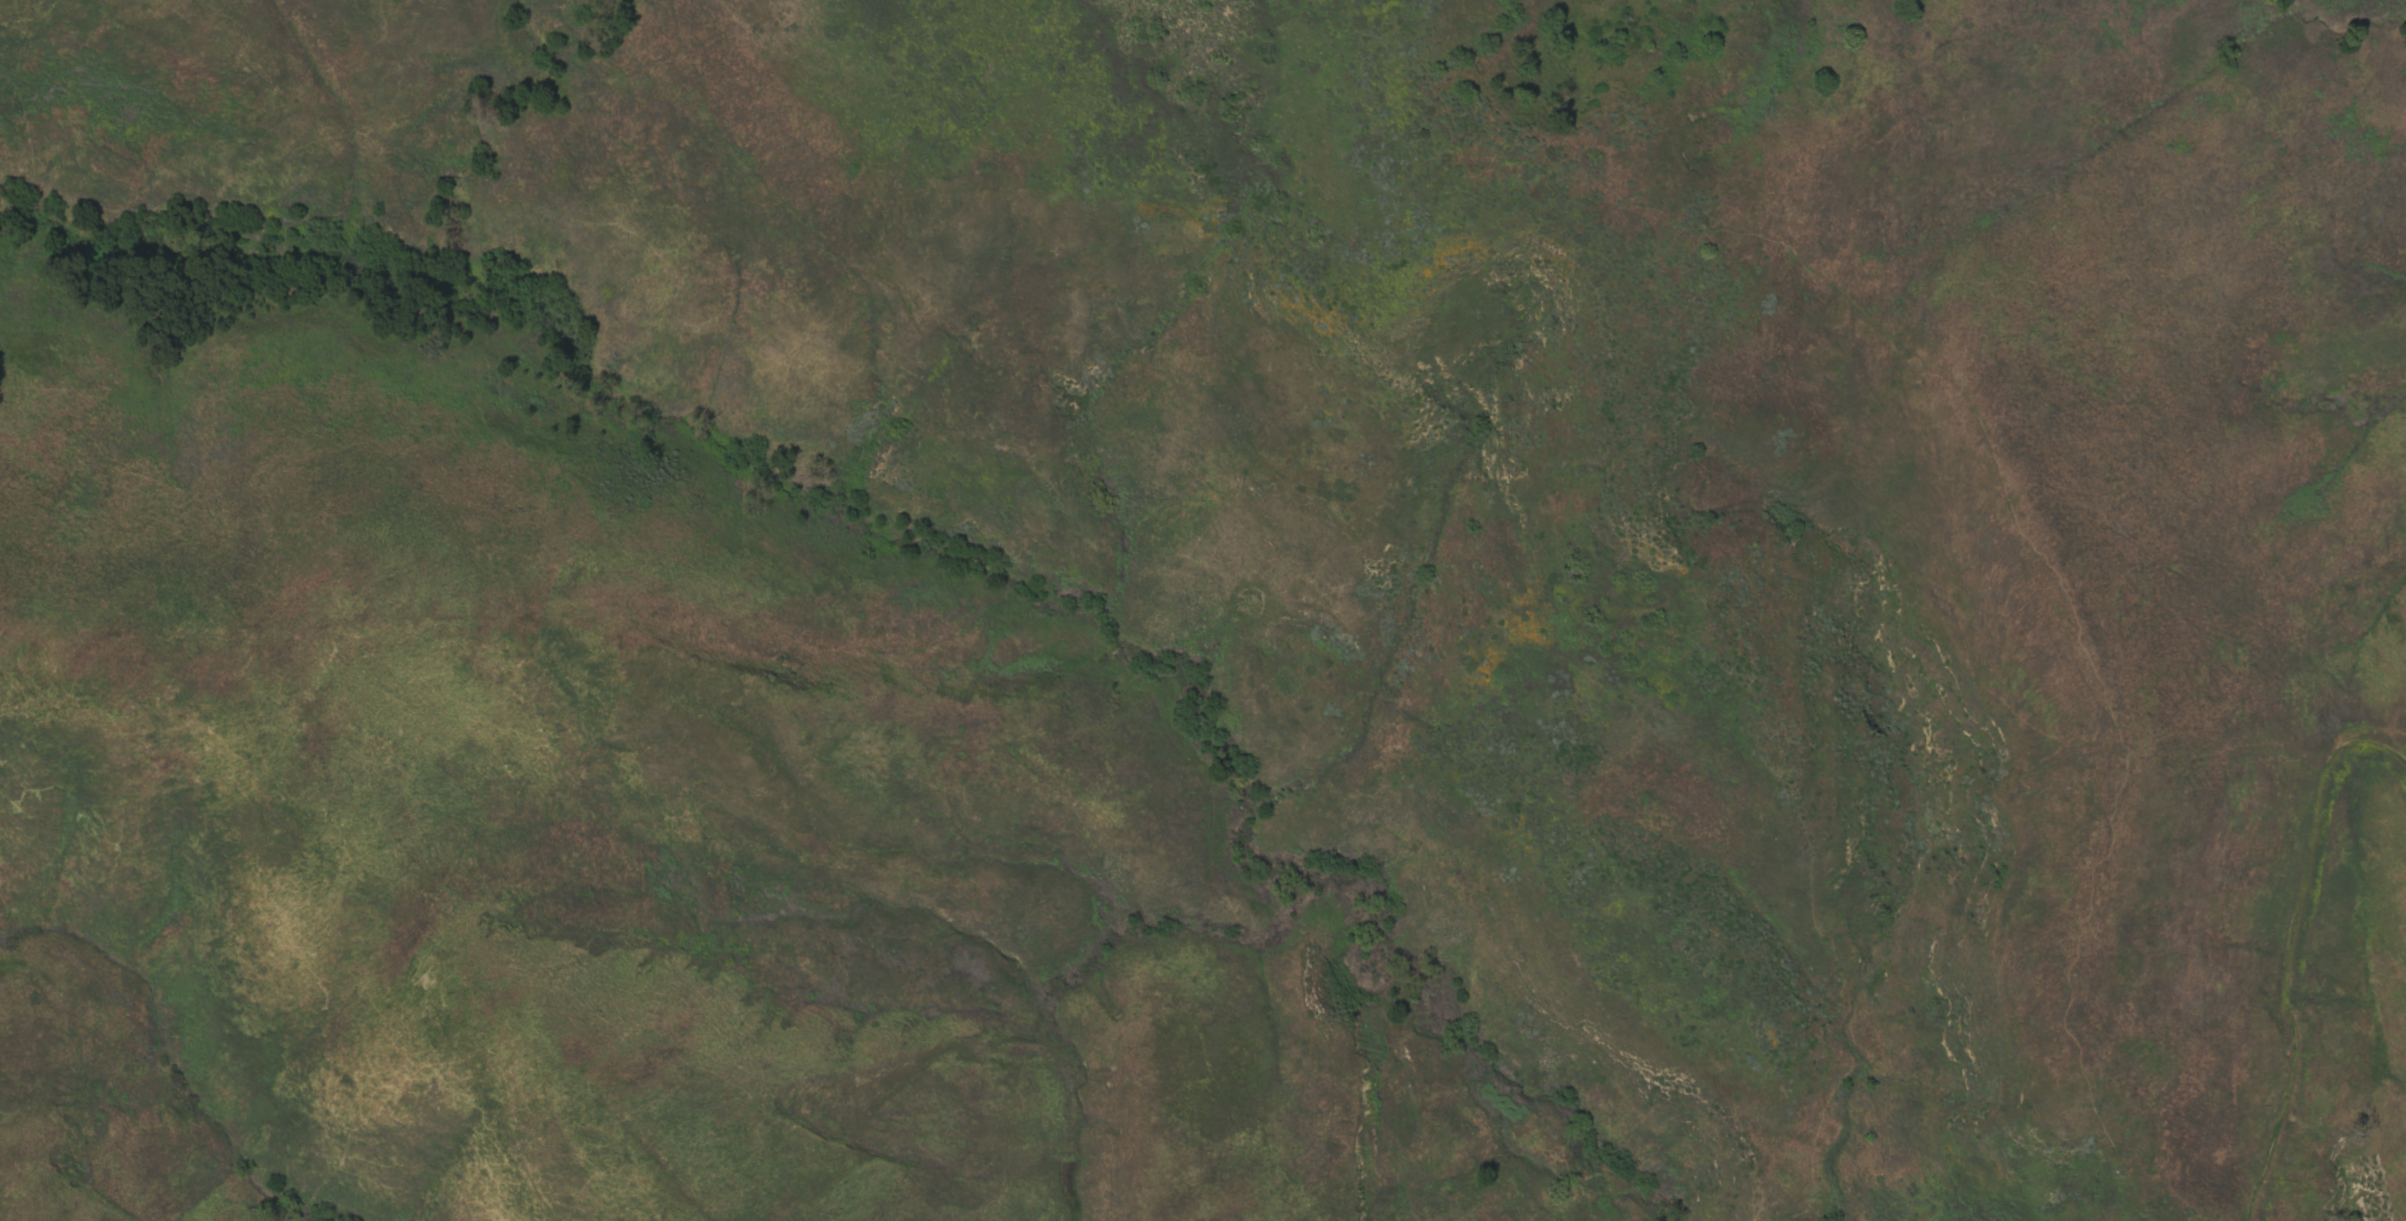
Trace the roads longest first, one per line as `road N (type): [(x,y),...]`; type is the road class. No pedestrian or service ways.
road 1 (track): [(2260,1220),(2295,1055),(2283,994),(2320,776),(2337,746),(2369,746),(2405,778)]

